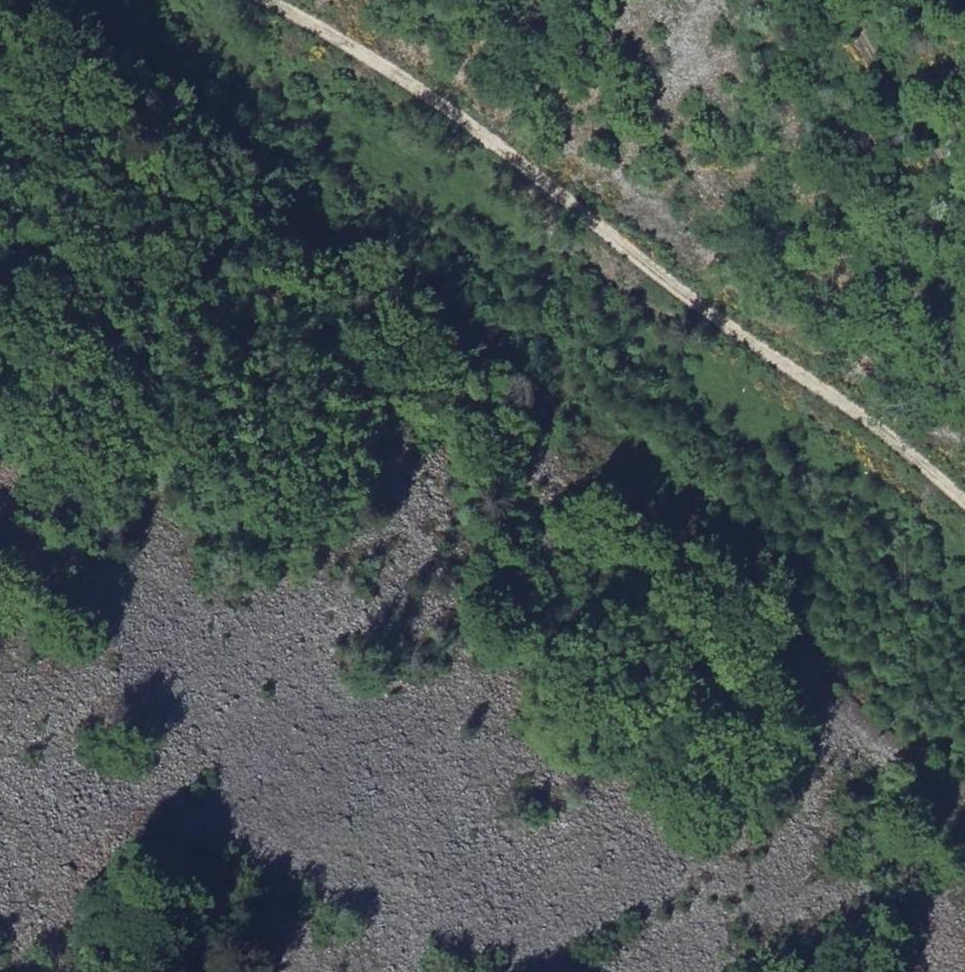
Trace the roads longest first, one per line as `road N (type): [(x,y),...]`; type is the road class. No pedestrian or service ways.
road 1 (track): [(964,501),(729,332),(548,164),(279,0)]

